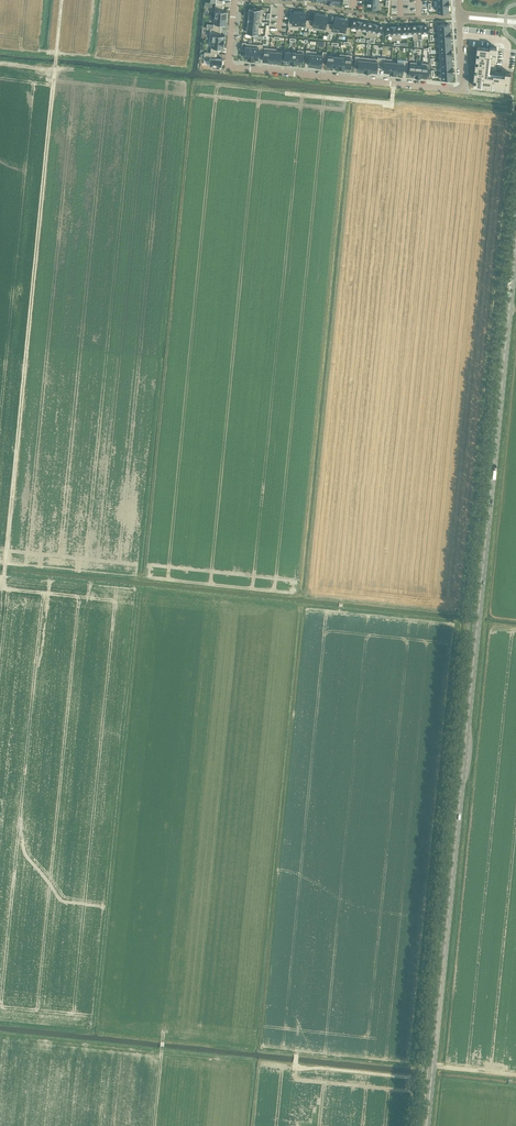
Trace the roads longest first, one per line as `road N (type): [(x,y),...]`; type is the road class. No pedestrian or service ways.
road 1 (primary): [(427,1125),(515,240)]
road 2 (track): [(5,567),(62,0)]
road 3 (residential): [(235,0),(228,67),(463,91),(459,16)]
road 4 (residential): [(250,0),(388,19),(459,16)]
road 5 (track): [(393,84),(391,104),(286,94)]

